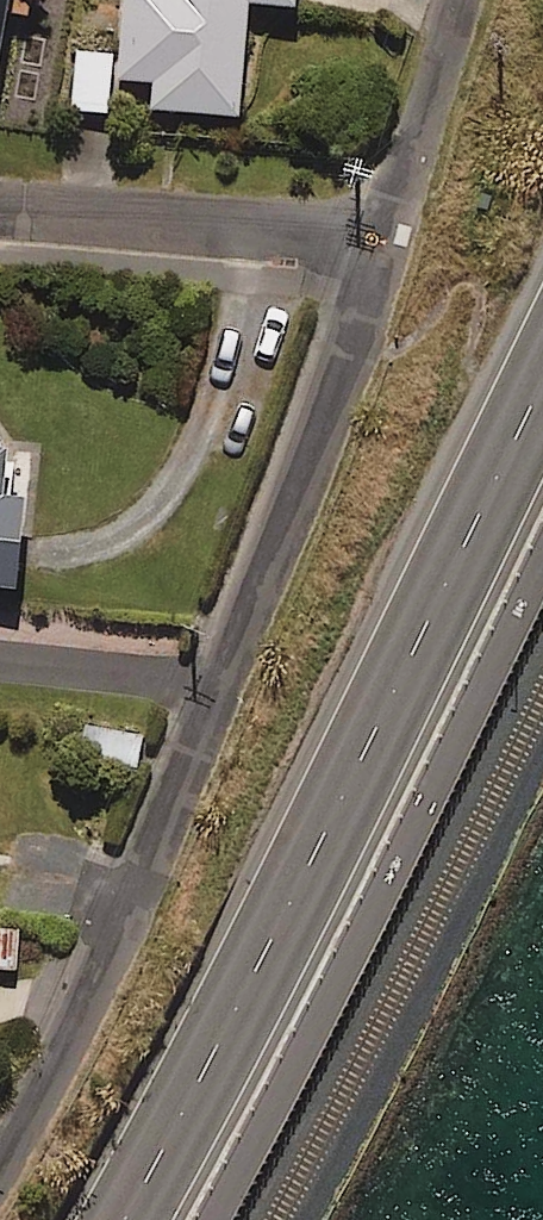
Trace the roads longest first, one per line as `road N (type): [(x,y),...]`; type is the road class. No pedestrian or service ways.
road 1 (residential): [(0,1180),(114,958),(234,675),(392,241)]
road 2 (trunk): [(542,365),(283,897),(103,1219)]
road 3 (residential): [(392,241),(0,210)]
road 4 (residential): [(392,241),(465,0)]

